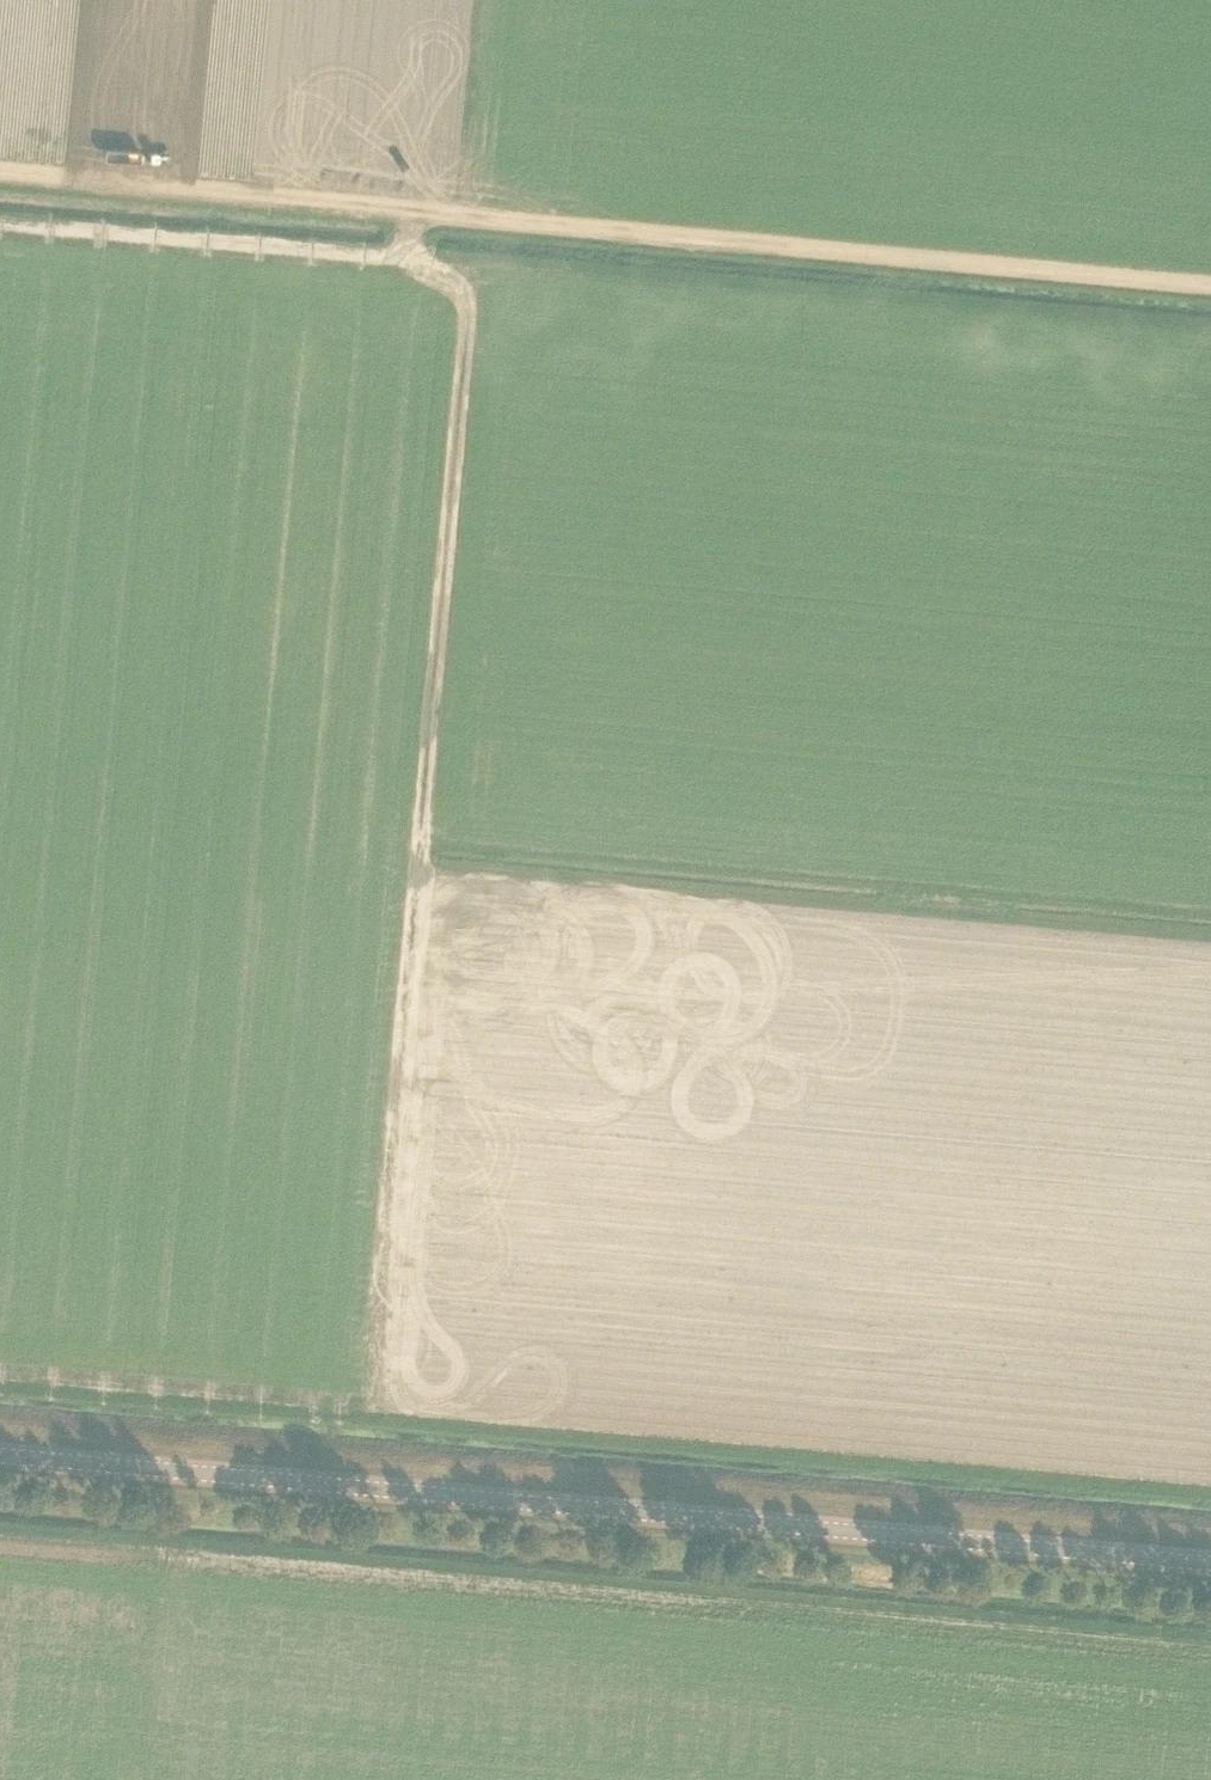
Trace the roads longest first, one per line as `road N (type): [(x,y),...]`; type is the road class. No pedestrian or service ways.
road 1 (track): [(0,222),(1210,332)]
road 2 (tertiary): [(1210,1556),(0,1449)]

